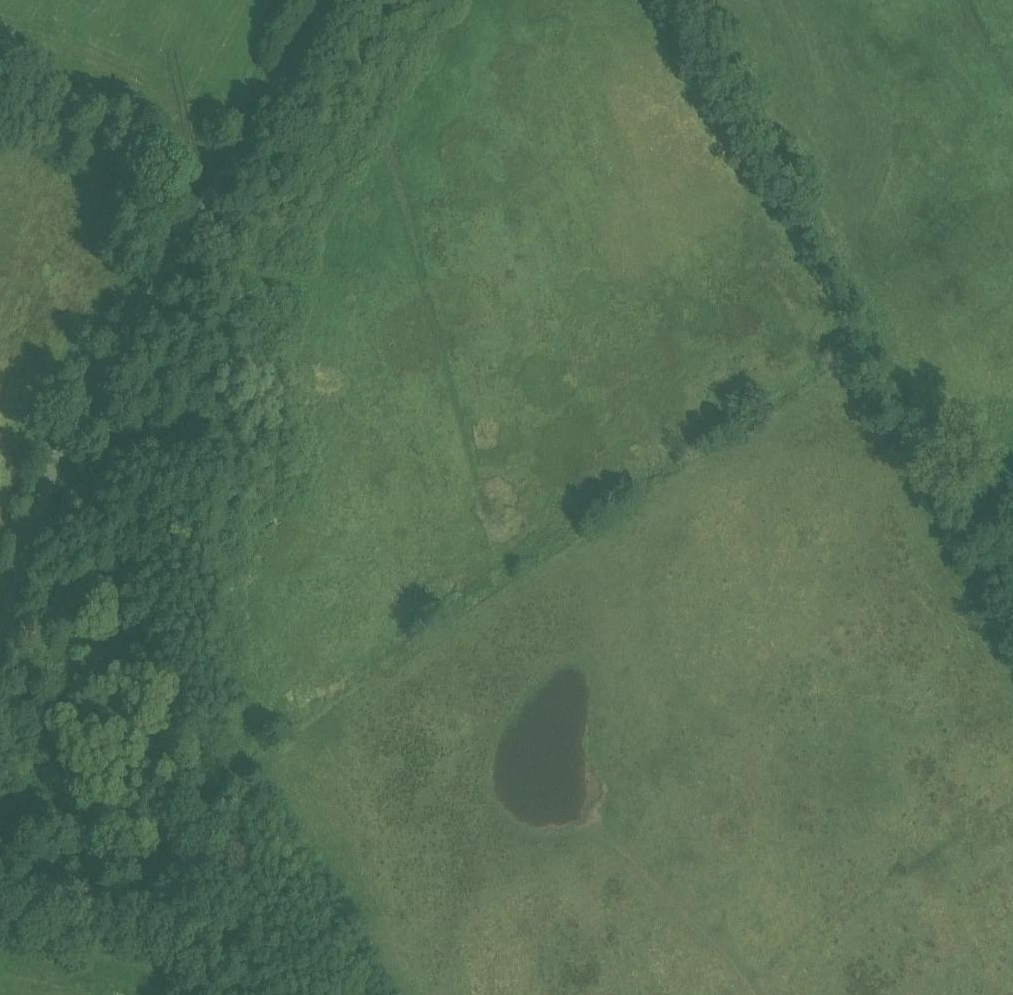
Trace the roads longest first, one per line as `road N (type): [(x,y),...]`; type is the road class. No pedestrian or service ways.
road 1 (residential): [(332,0),(91,386),(0,677)]

